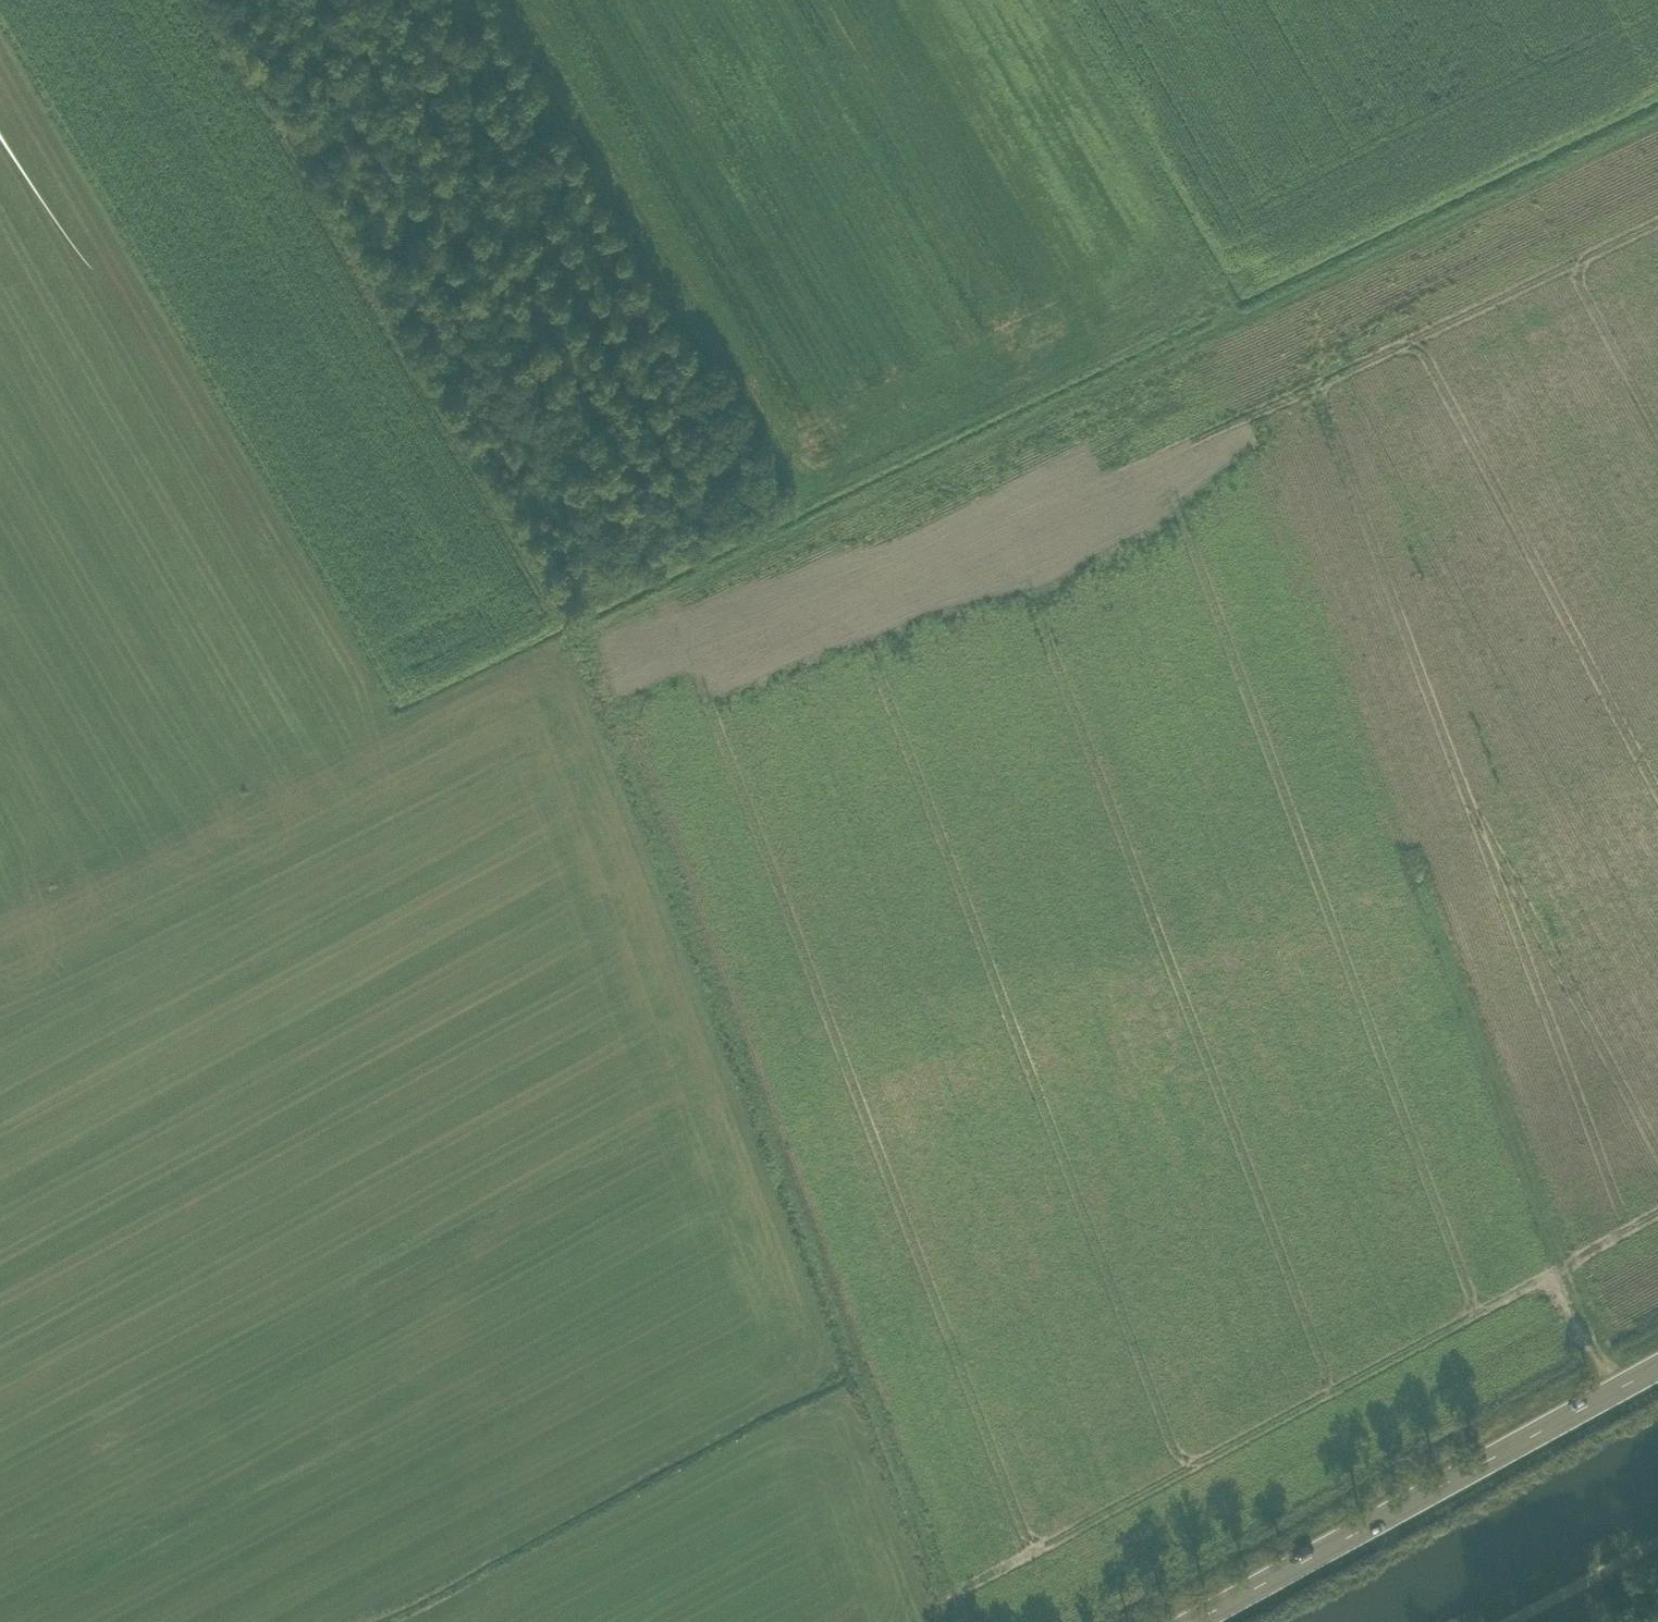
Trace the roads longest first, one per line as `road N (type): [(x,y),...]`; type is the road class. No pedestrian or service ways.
road 1 (primary): [(1201,1621),(1657,1372)]
road 2 (track): [(1657,1552),(1530,1621)]

